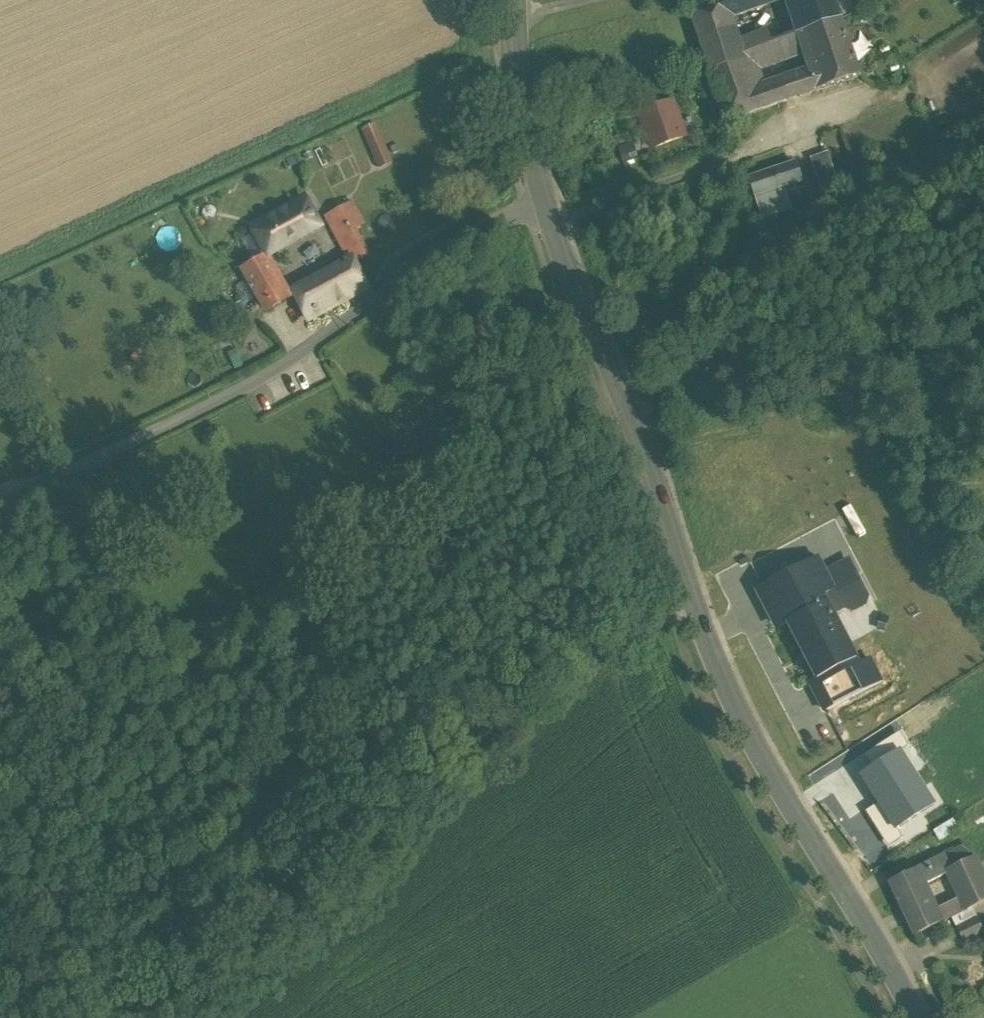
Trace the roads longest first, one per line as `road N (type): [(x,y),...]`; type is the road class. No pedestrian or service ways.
road 1 (secondary): [(915,1017),(739,721),(542,199)]
road 2 (unclassified): [(542,199),(489,223),(261,379),(0,510)]
road 3 (secondary): [(542,199),(520,83),(515,0)]

